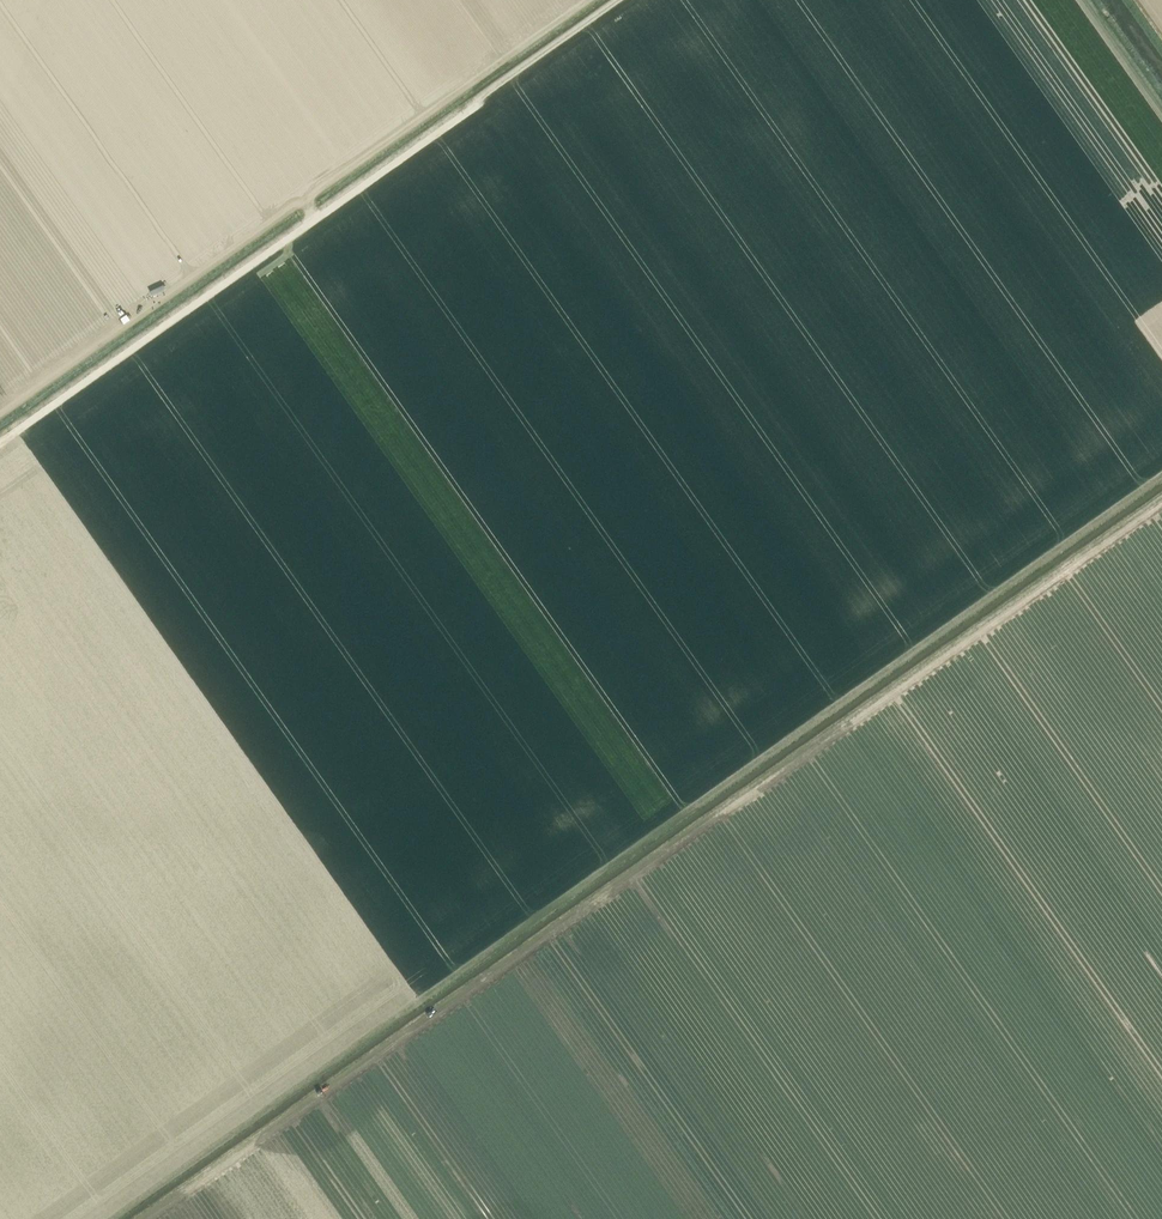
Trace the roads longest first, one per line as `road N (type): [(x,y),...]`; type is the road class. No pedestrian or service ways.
road 1 (track): [(0,442),(476,107)]
road 2 (track): [(618,0),(476,107)]

